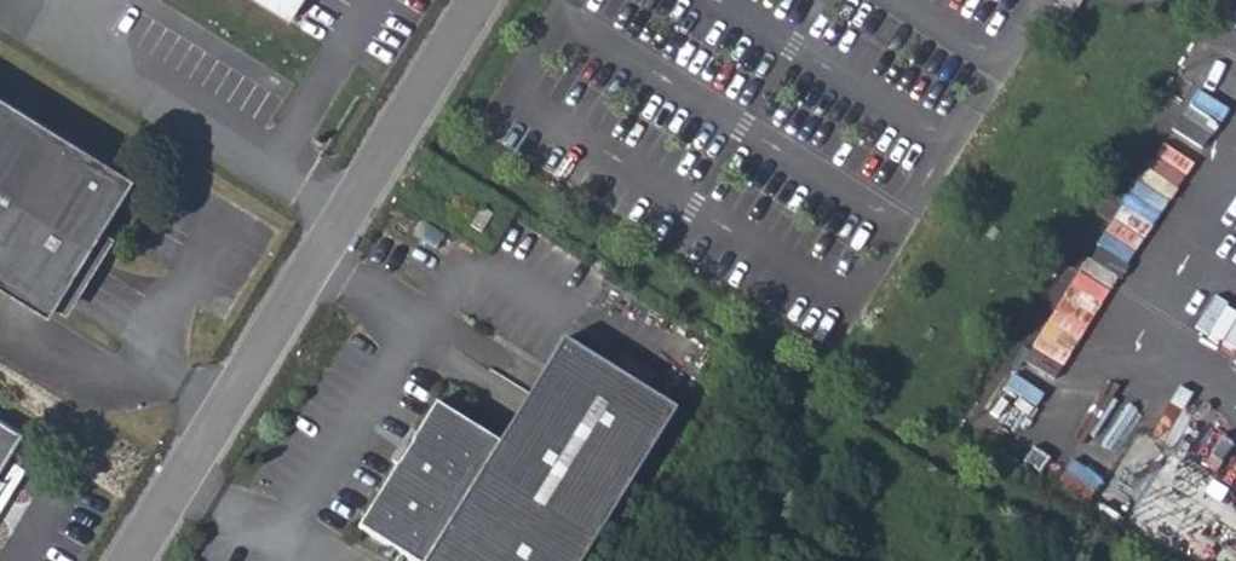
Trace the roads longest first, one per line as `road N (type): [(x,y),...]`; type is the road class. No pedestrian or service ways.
road 1 (unclassified): [(480,0),(127,560)]

